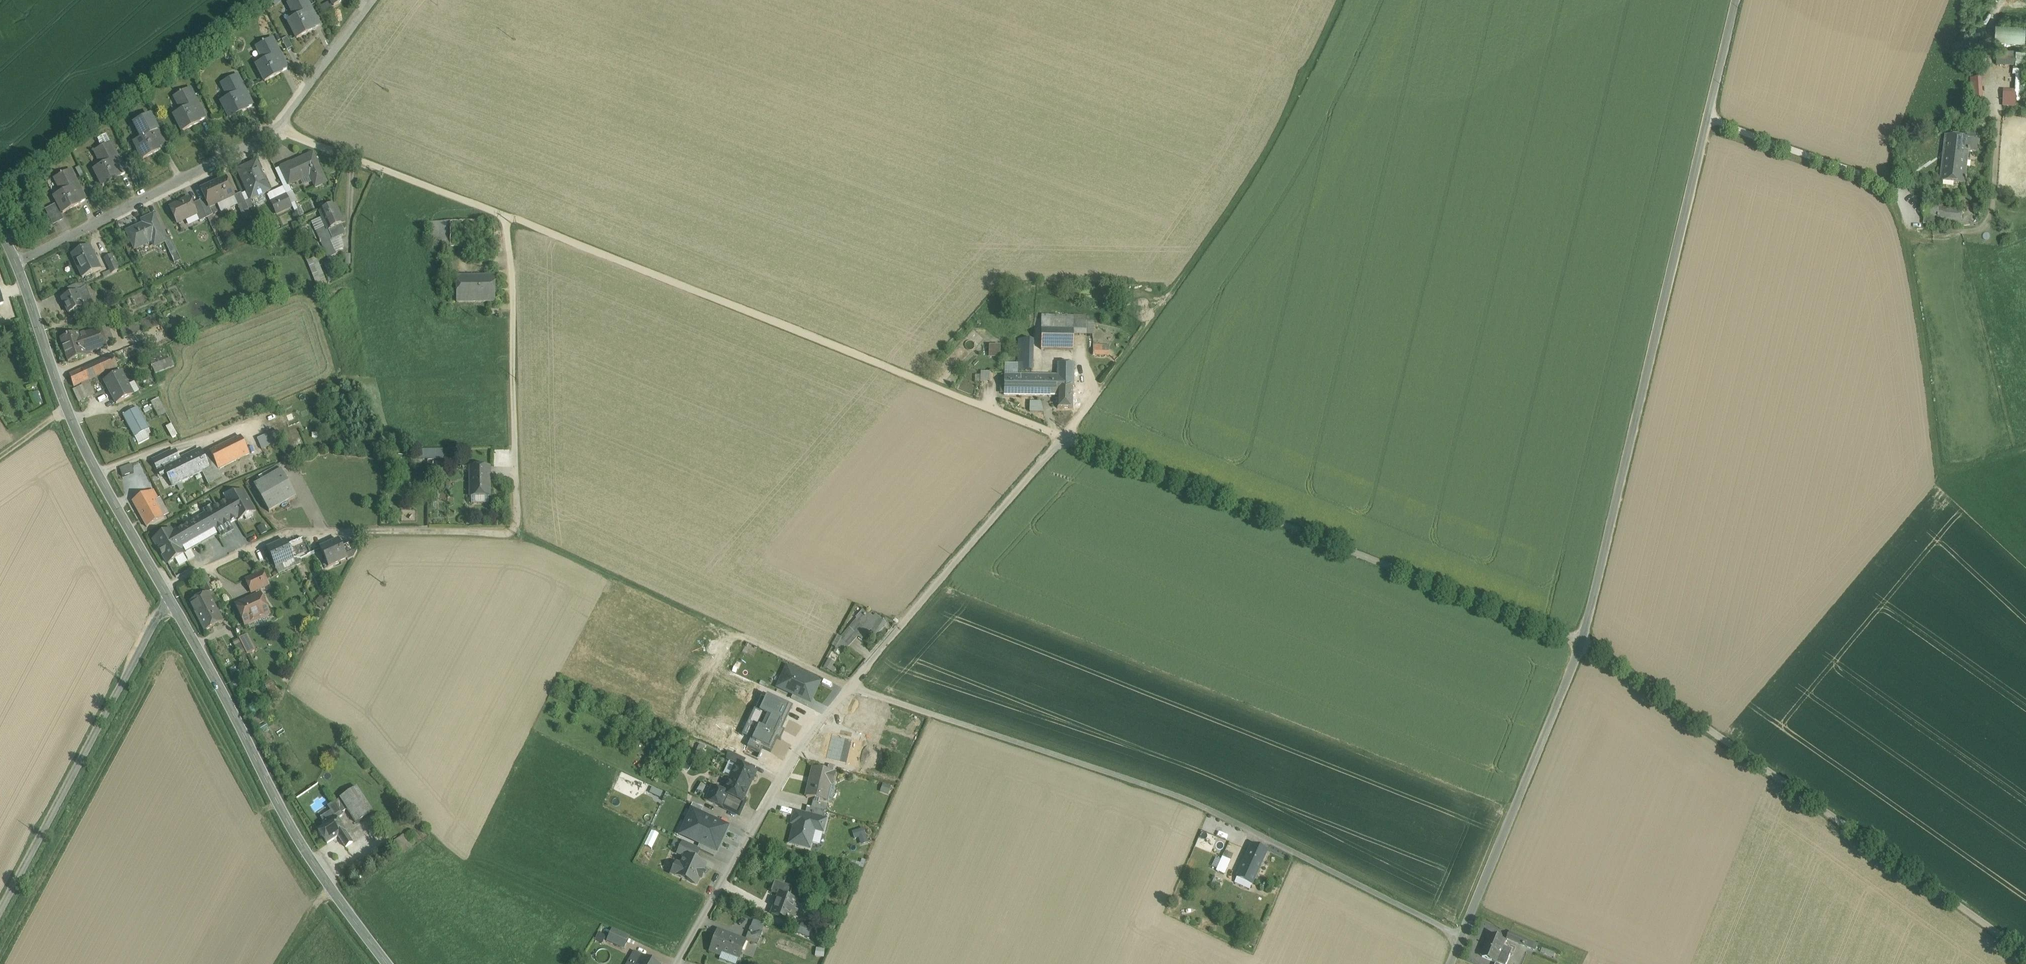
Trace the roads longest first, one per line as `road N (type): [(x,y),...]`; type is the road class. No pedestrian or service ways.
road 1 (track): [(517,525),(851,688),(1178,797),(1463,938)]
road 2 (track): [(163,591),(290,533),(513,531),(507,217)]
road 3 (unclassified): [(1583,643),(1736,0)]
road 4 (residential): [(1065,437),(801,748),(678,963)]
road 5 (track): [(1065,437),(507,217)]
road 6 (track): [(1583,643),(1065,437)]
road 7 (unclassified): [(2025,951),(1583,643)]
road 8 (track): [(1999,119),(1991,218),(1983,229),(1908,238),(1901,195),(1708,120)]
road 9 (secondary): [(388,963),(296,835),(168,599)]
road 10 (secondary): [(168,599),(77,432),(0,233)]
road 11 (unclassified): [(168,599),(0,913)]
road 12 (unclassified): [(1453,963),(1583,643)]
road 13 (track): [(1342,0),(1245,194),(1179,285)]
road 14 (track): [(1908,238),(1941,468),(2025,449)]
road 15 (track): [(16,263),(278,128)]
road 16 (track): [(507,217),(278,128)]
road 17 (track): [(1065,437),(1179,285)]
road 18 (track): [(278,128),(372,0)]

